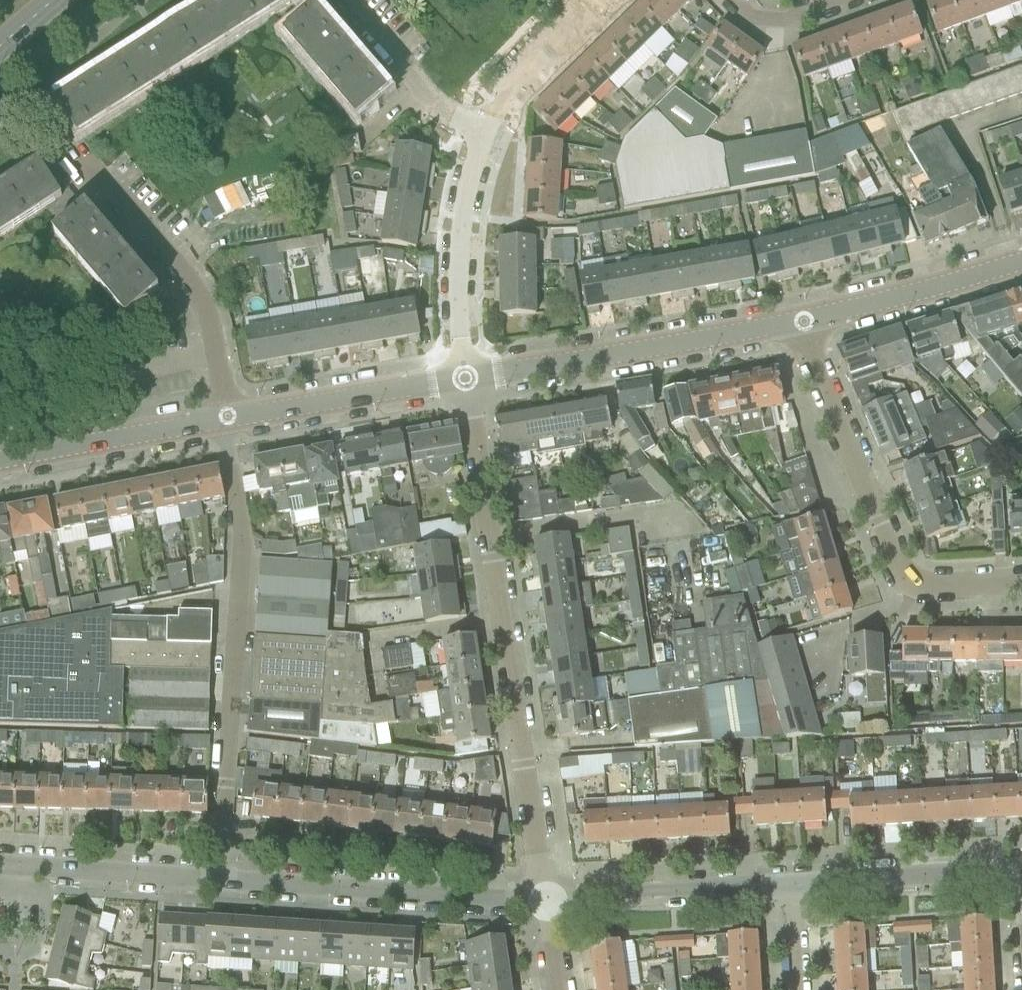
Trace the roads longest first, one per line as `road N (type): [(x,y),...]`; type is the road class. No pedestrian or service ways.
road 1 (residential): [(544,902),(463,380)]
road 2 (residential): [(221,884),(241,548),(226,419)]
road 3 (residential): [(1021,582),(944,587),(902,573),(794,323)]
road 4 (tertiary): [(463,380),(794,323)]
road 5 (tertiary): [(221,884),(544,902)]
road 6 (residential): [(226,419),(202,301),(73,149)]
road 7 (tertiary): [(544,902),(789,887)]
road 8 (tertiary): [(226,419),(463,380)]
road 9 (tertiary): [(794,323),(1021,262)]
road 10 (tertiary): [(463,380),(456,286),(472,148)]
road 11 (tertiary): [(789,887),(1019,872)]
road 12 (tertiary): [(0,461),(226,419)]
road 13 (tertiary): [(0,867),(221,884)]
road 14 (residential): [(472,148),(334,0)]
road 15 (tertiary): [(472,148),(503,93),(593,0)]
road 16 (residential): [(733,0),(750,17),(785,21),(844,0)]

